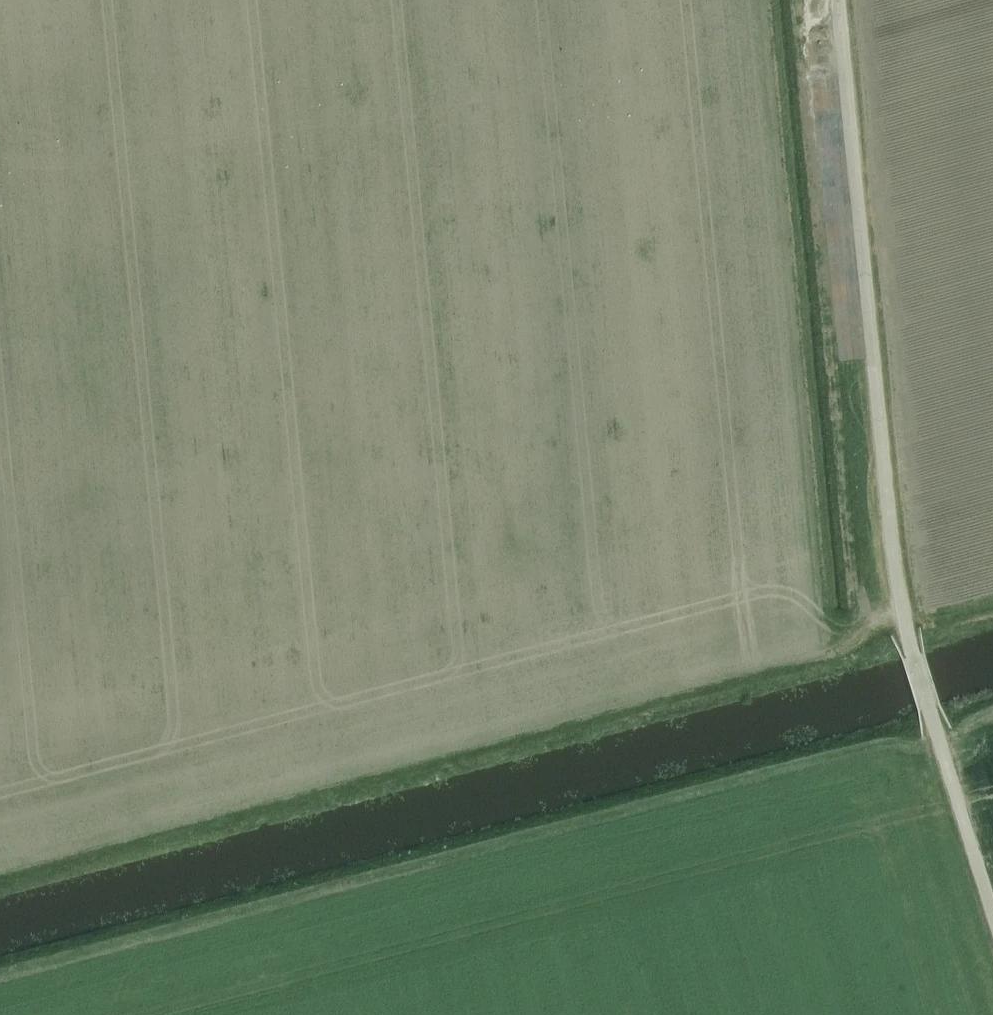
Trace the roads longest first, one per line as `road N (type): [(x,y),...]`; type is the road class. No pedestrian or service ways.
road 1 (unclassified): [(992,909),(897,574),(838,0)]

